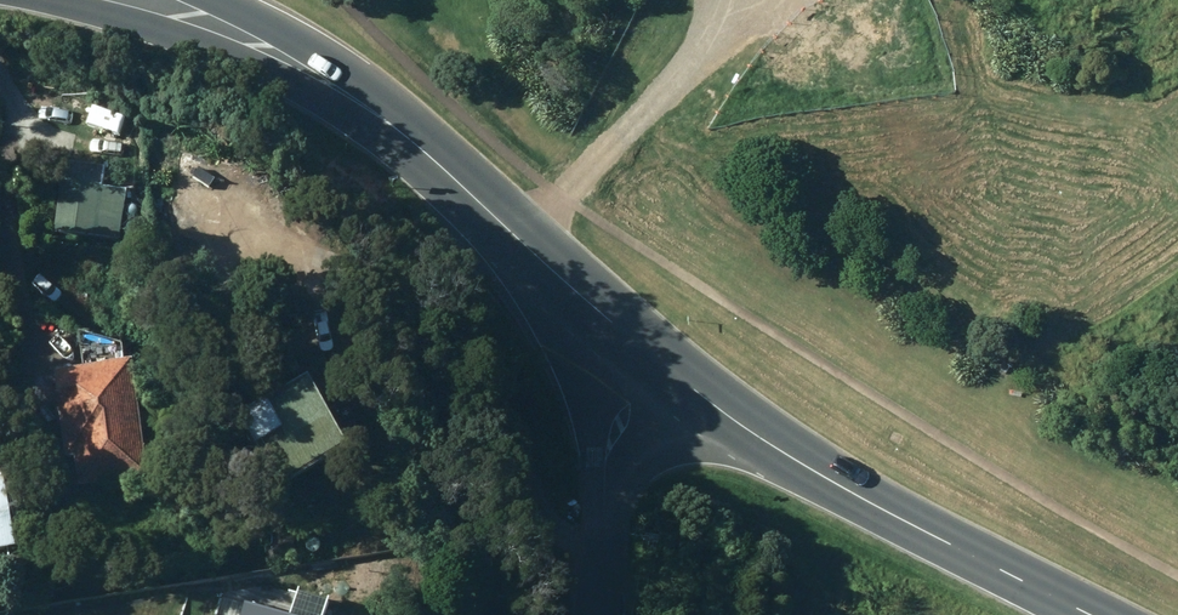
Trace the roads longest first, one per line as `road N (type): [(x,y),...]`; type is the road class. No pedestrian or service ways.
road 1 (secondary): [(649,359),(411,144),(286,58),(142,0)]
road 2 (secondary): [(1092,614),(834,480),(649,359)]
road 3 (residential): [(649,359),(621,391),(596,614)]

